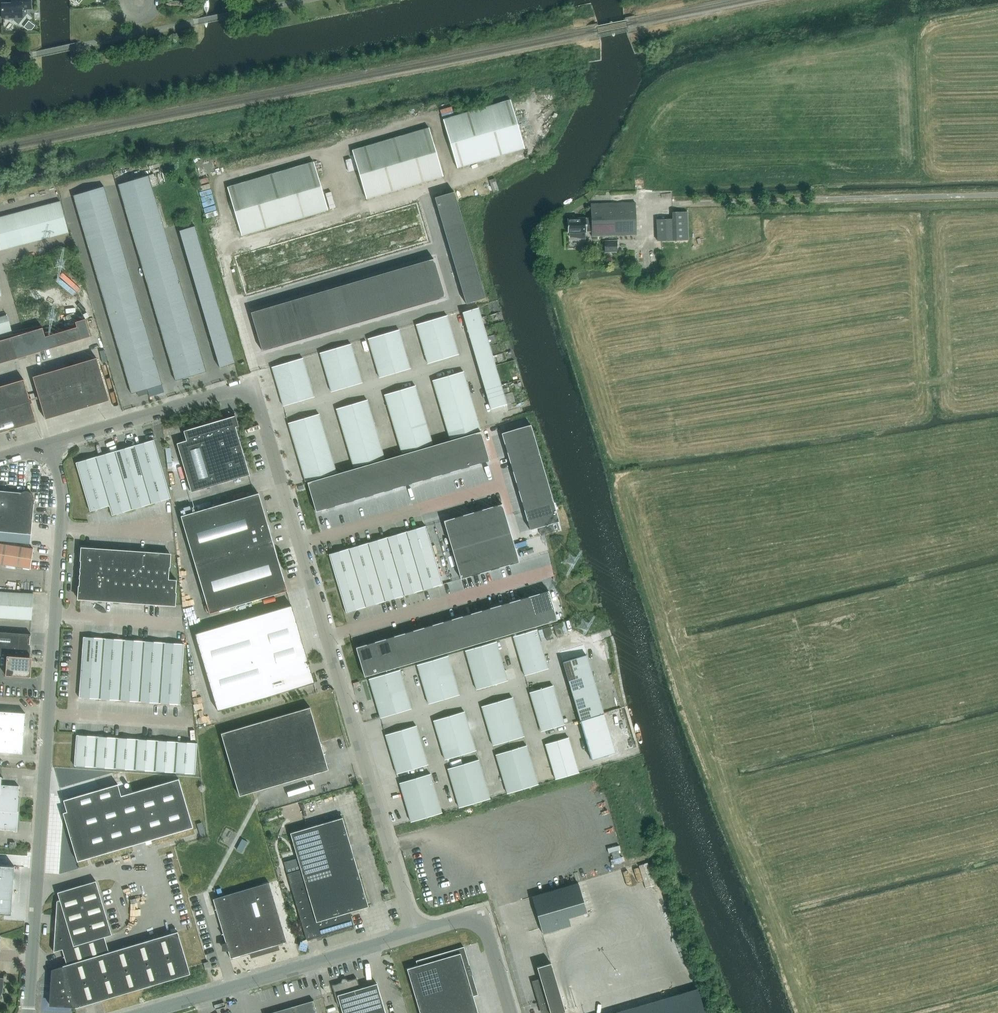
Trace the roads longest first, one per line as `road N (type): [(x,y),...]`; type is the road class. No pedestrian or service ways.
road 1 (unclassified): [(414,934),(253,384)]
road 2 (unclassified): [(28,1012),(63,511),(50,444)]
road 3 (unclassified): [(414,934),(145,1012)]
road 4 (unclassified): [(50,444),(253,384)]
road 5 (unclassified): [(511,1012),(482,914),(414,934)]

